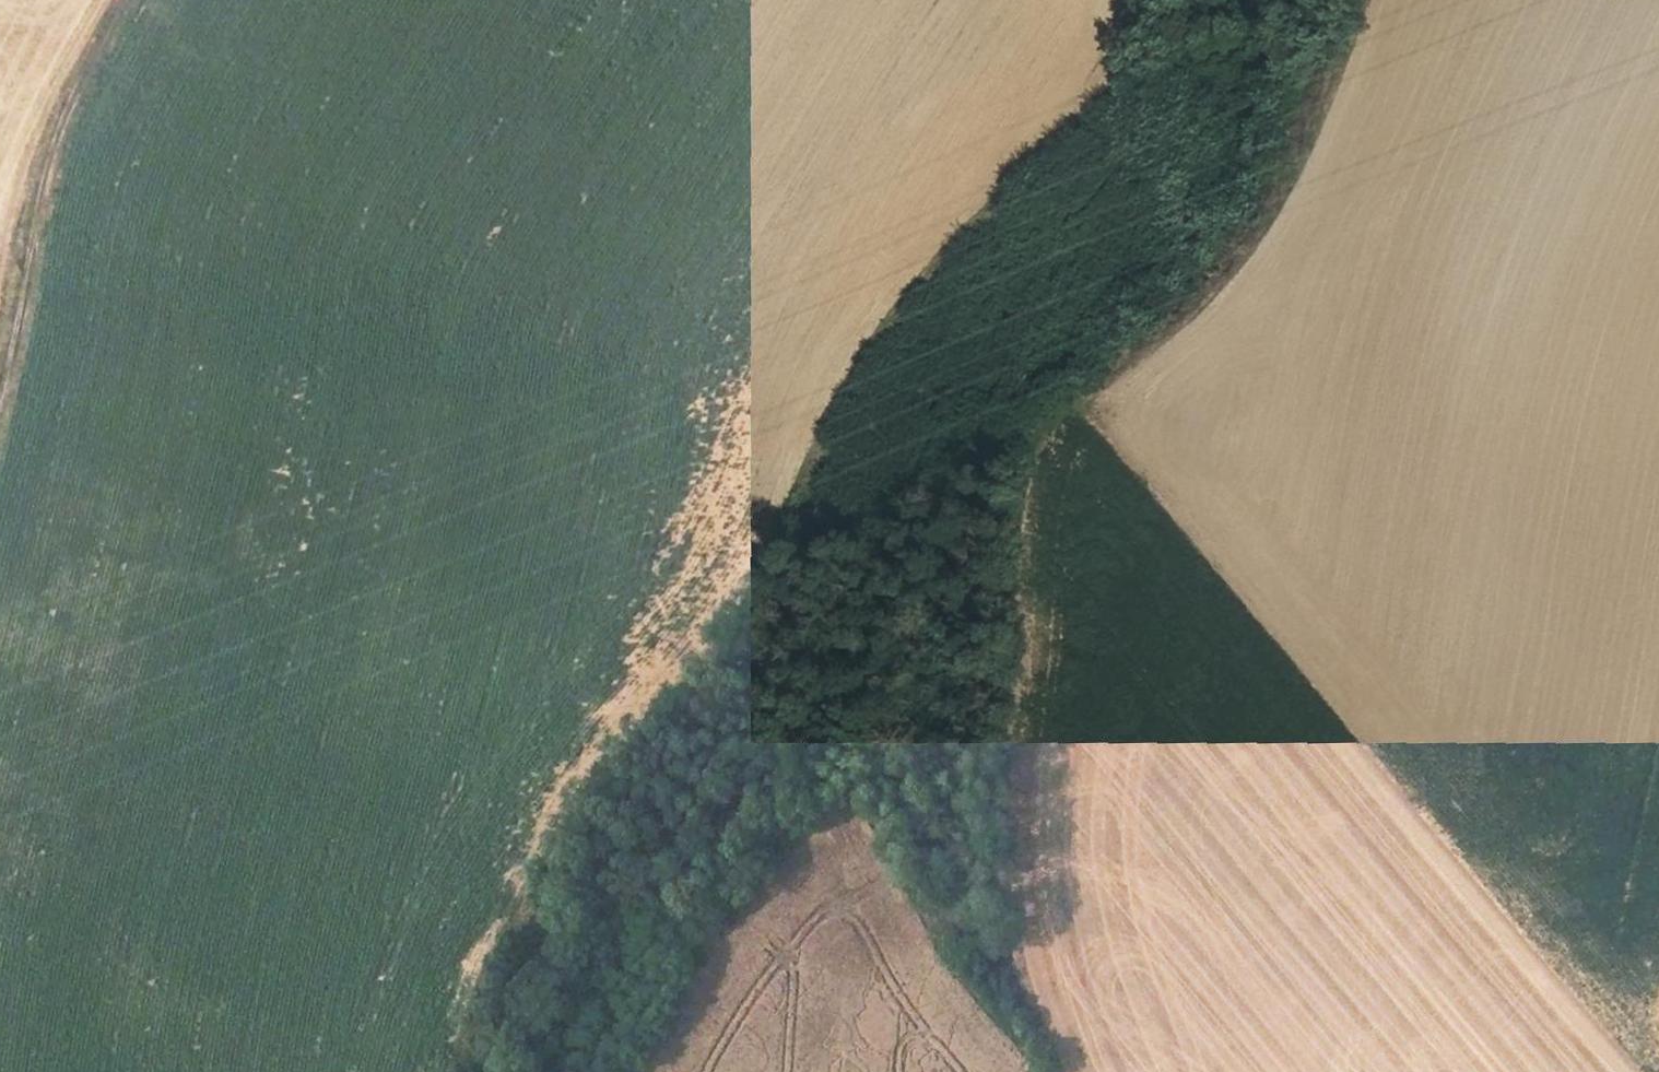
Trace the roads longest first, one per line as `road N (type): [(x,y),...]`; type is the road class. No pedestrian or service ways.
road 1 (track): [(0,383),(50,170),(88,67),(130,0)]

